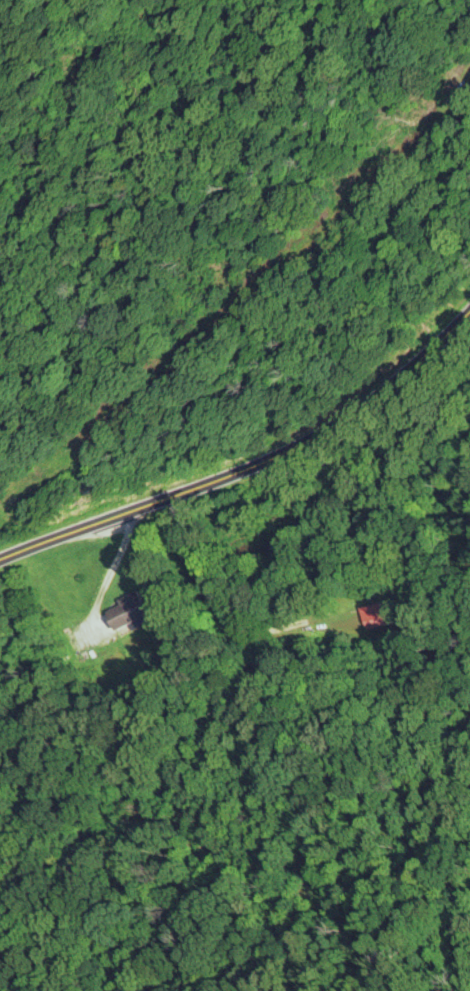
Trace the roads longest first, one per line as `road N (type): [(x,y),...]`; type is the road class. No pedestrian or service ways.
road 1 (secondary): [(0,563),(319,438),(469,259)]

